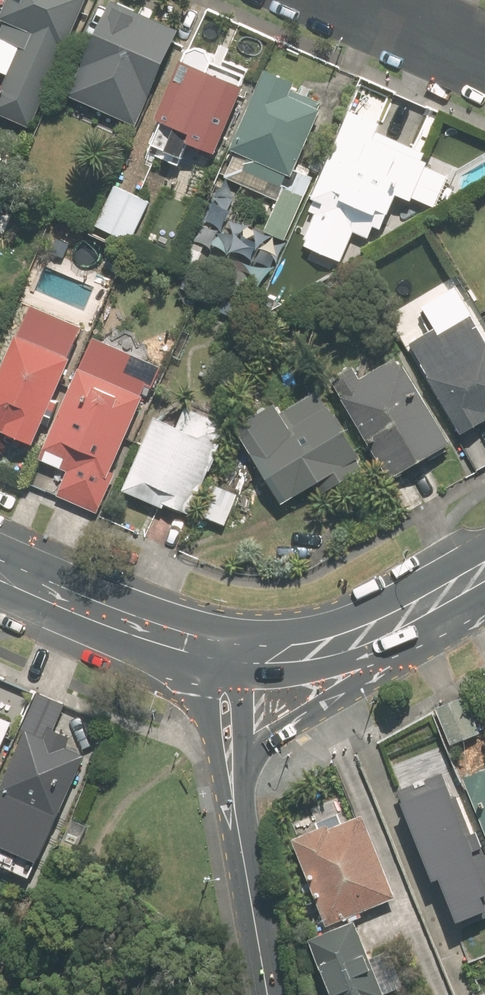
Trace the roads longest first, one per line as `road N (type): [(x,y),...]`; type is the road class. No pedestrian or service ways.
road 1 (secondary): [(438,596),(412,645),(274,736),(244,773)]
road 2 (secondary): [(203,651),(0,569)]
road 3 (secondary): [(438,596),(357,640),(245,656)]
road 4 (secondary): [(237,818),(269,994)]
road 5 (secondary): [(237,818),(218,772),(203,651)]
road 6 (residential): [(484,55),(362,0)]

